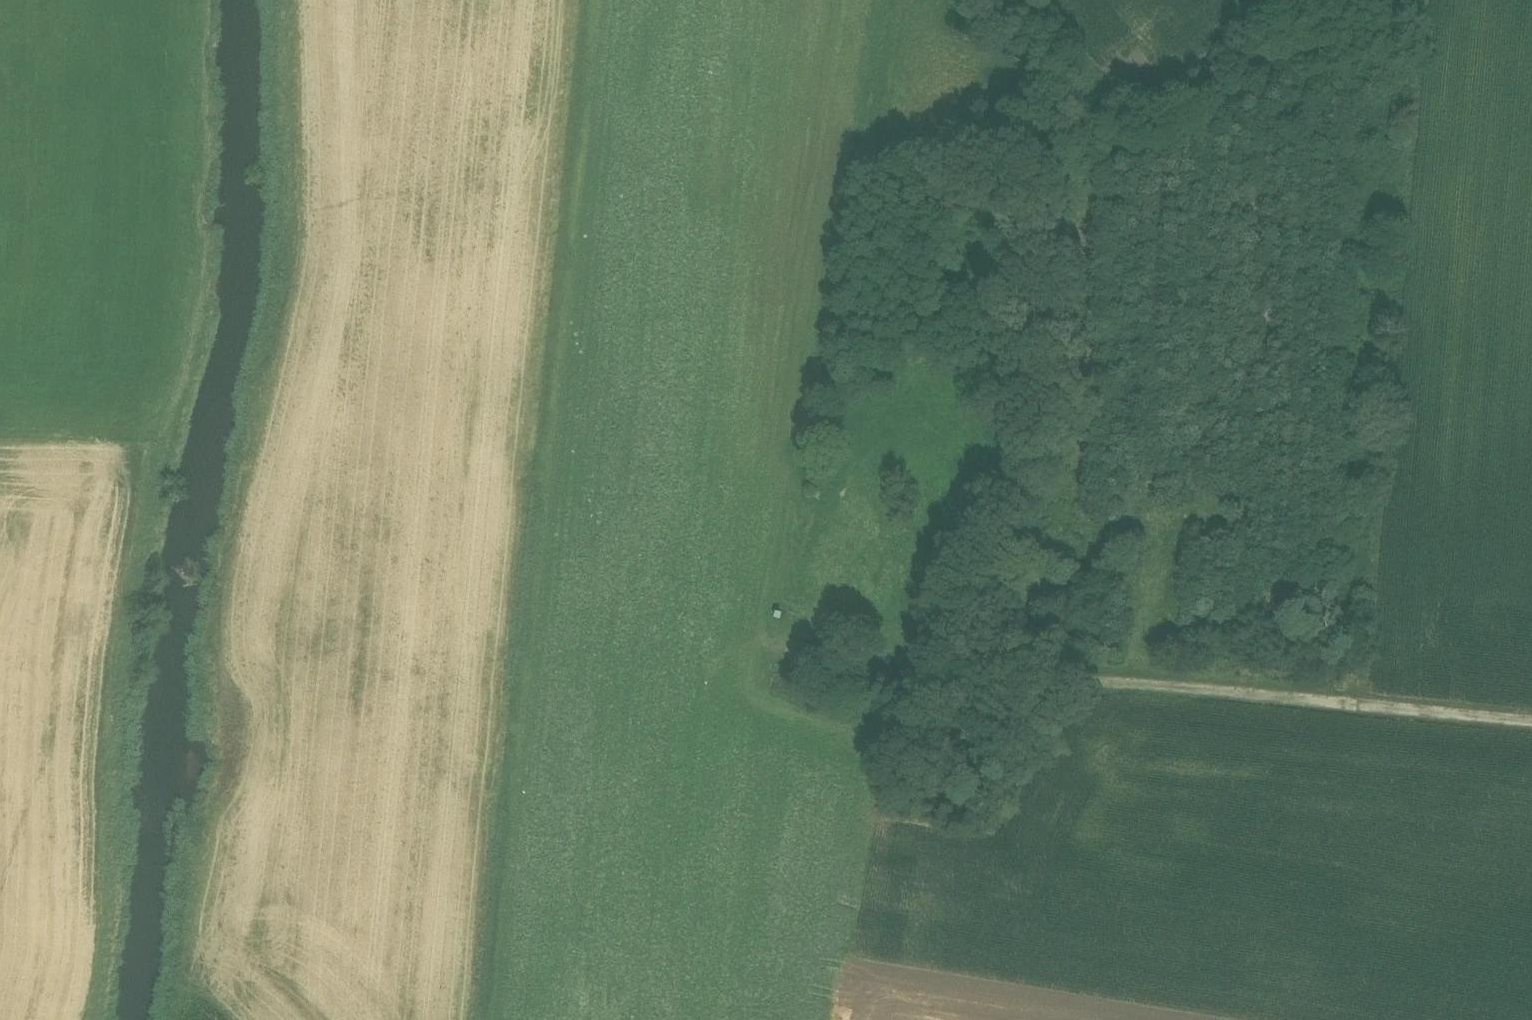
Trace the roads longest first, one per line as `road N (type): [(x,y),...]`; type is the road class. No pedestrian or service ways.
road 1 (track): [(937,663),(1531,723)]

